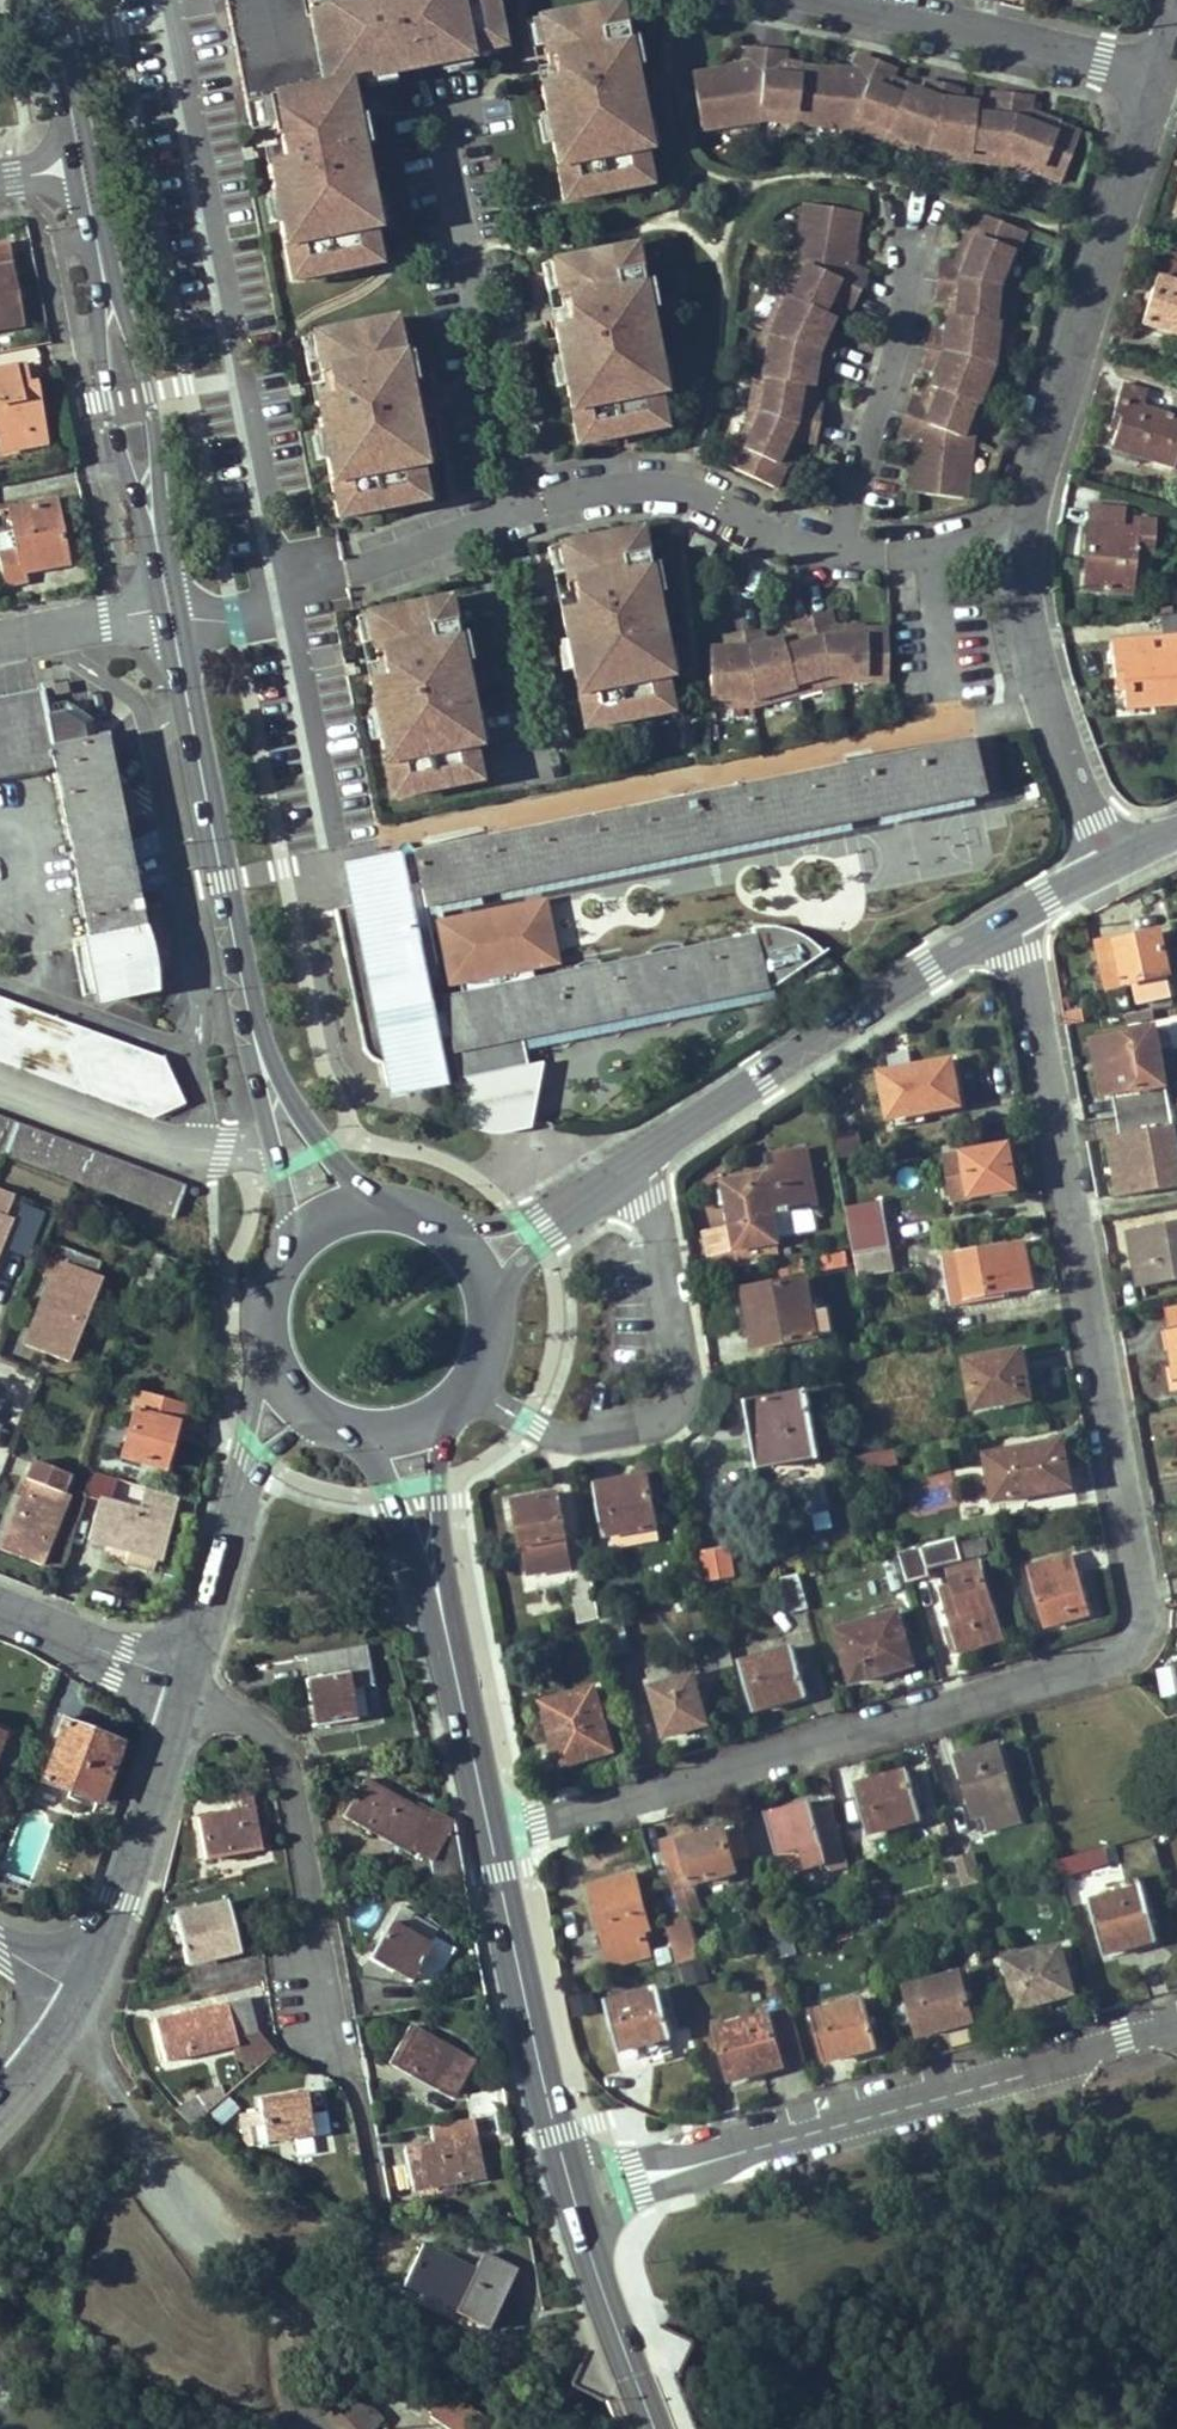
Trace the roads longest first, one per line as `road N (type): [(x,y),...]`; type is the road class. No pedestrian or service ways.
road 1 (residential): [(495,1838),(1126,1664),(1145,1638),(1019,911)]
road 2 (residential): [(1157,67),(1014,573),(1108,863)]
road 3 (residential): [(1176,2024),(574,2182)]
road 4 (residential): [(642,1152),(682,1377),(661,1411),(618,1430),(569,1436),(474,1380)]
road 5 (tertiary): [(257,1051),(171,608)]
road 6 (residential): [(642,1152),(1019,911)]
road 7 (residential): [(340,2061),(273,1729),(181,1676)]
road 8 (tertiary): [(574,2182),(495,1838)]
road 9 (residential): [(70,1989),(99,1947),(181,1676)]
road 10 (residential): [(856,0),(1157,67)]
road 11 (residential): [(0,1078),(187,1151),(272,1138)]
road 12 (tertiary): [(659,2428),(574,2182)]
road 13 (tertiary): [(109,290),(107,403),(157,536)]
road 14 (tertiary): [(157,536),(149,392),(109,290)]
road 15 (tertiary): [(495,1838),(439,1593)]
road 16 (residential): [(181,1676),(250,1448)]
road 17 (residential): [(181,1676),(0,1600)]
road 18 (tertiary): [(377,1196),(257,1051)]
road 19 (tertiary): [(372,1428),(439,1593)]
road 20 (tertiary): [(439,1593),(431,1417)]
road 21 (residential): [(171,608),(0,638)]
road 22 (tertiary): [(82,152),(52,0)]
road 23 (tertiary): [(109,290),(82,152)]
road 24 (residential): [(539,1224),(642,1152)]
road 25 (tertiary): [(291,1238),(264,1299),(271,1354)]
road 26 (residential): [(0,2087),(70,1989)]

